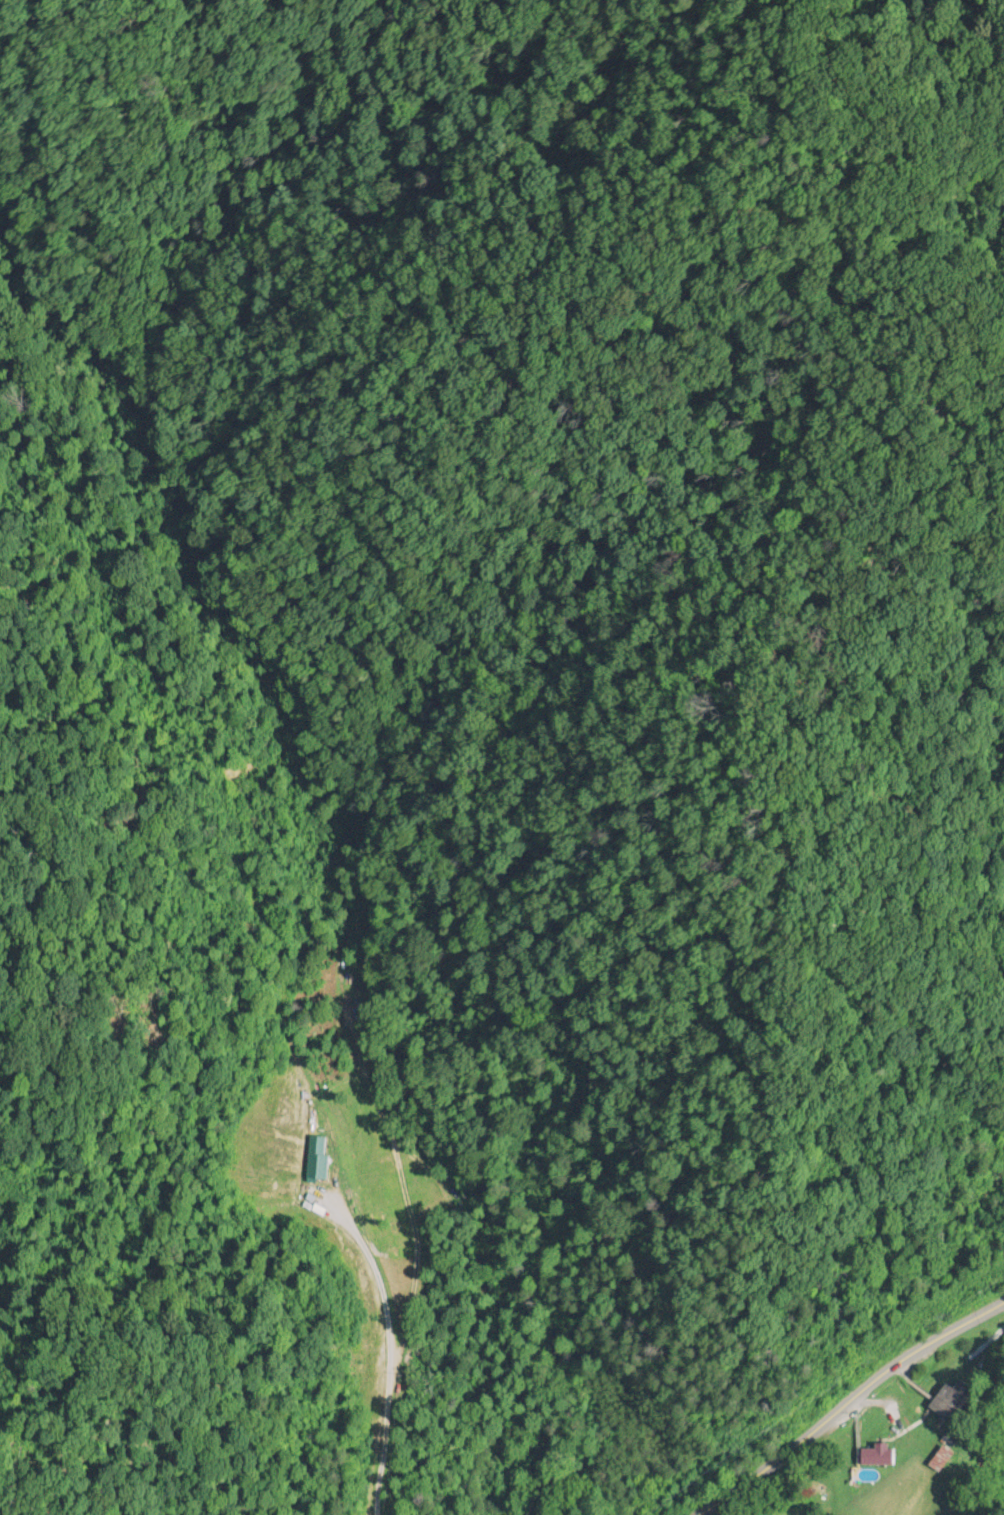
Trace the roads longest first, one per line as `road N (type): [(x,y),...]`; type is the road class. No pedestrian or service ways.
road 1 (tertiary): [(598,1514),(652,1479),(948,1327),(1003,1274)]

